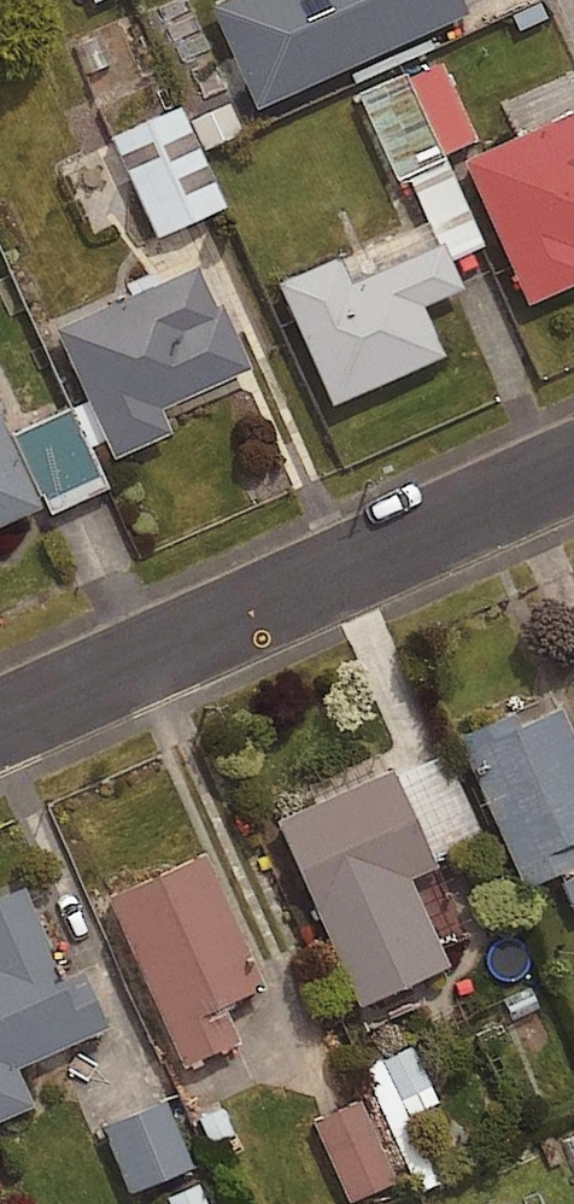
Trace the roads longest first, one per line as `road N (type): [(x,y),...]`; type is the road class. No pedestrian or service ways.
road 1 (residential): [(0,722),(573,464)]

